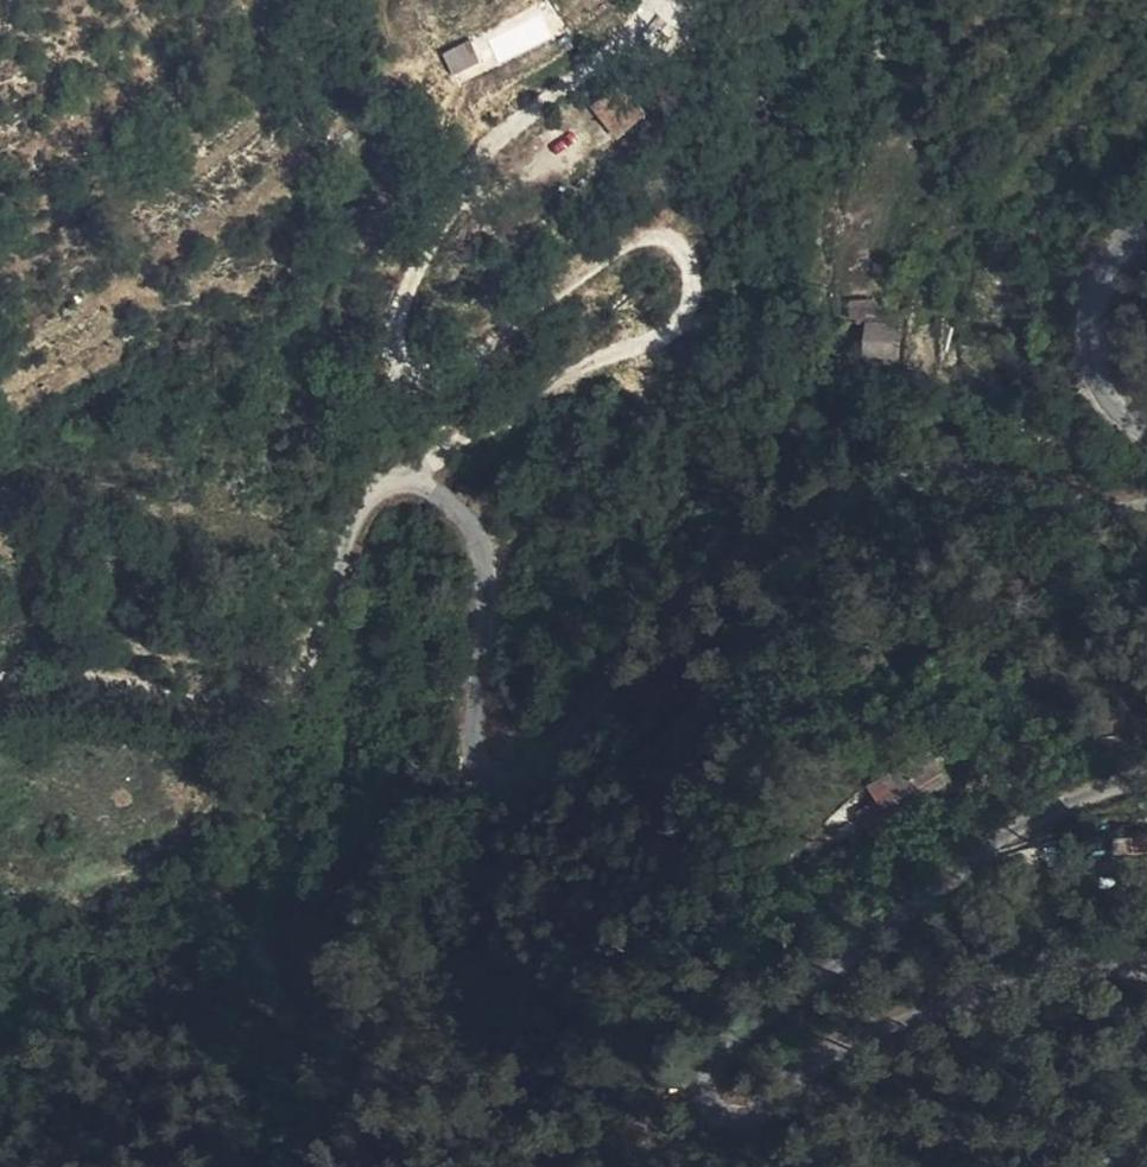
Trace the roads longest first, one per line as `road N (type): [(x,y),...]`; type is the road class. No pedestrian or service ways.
road 1 (unclassified): [(0,687),(100,683),(268,701),(306,673),(356,512),(386,490),(412,484),(442,495),(474,525),(489,570),(472,782),(502,800),(533,786),(649,662),(733,557),(785,513),(899,504),(1146,551)]
road 2 (unclassified): [(1146,997),(1077,1006),(882,1058),(769,1145),(729,1128),(752,1074),(1099,827),(1146,812)]
road 3 (track): [(412,484),(447,448),(562,370),(658,340),(686,319),(692,274),(673,244),(627,244),(461,368),(422,376),(394,353),(419,275),(469,207)]
road 4 (unclassified): [(1146,233),(1099,298),(1096,356),(1115,399),(1146,426)]

